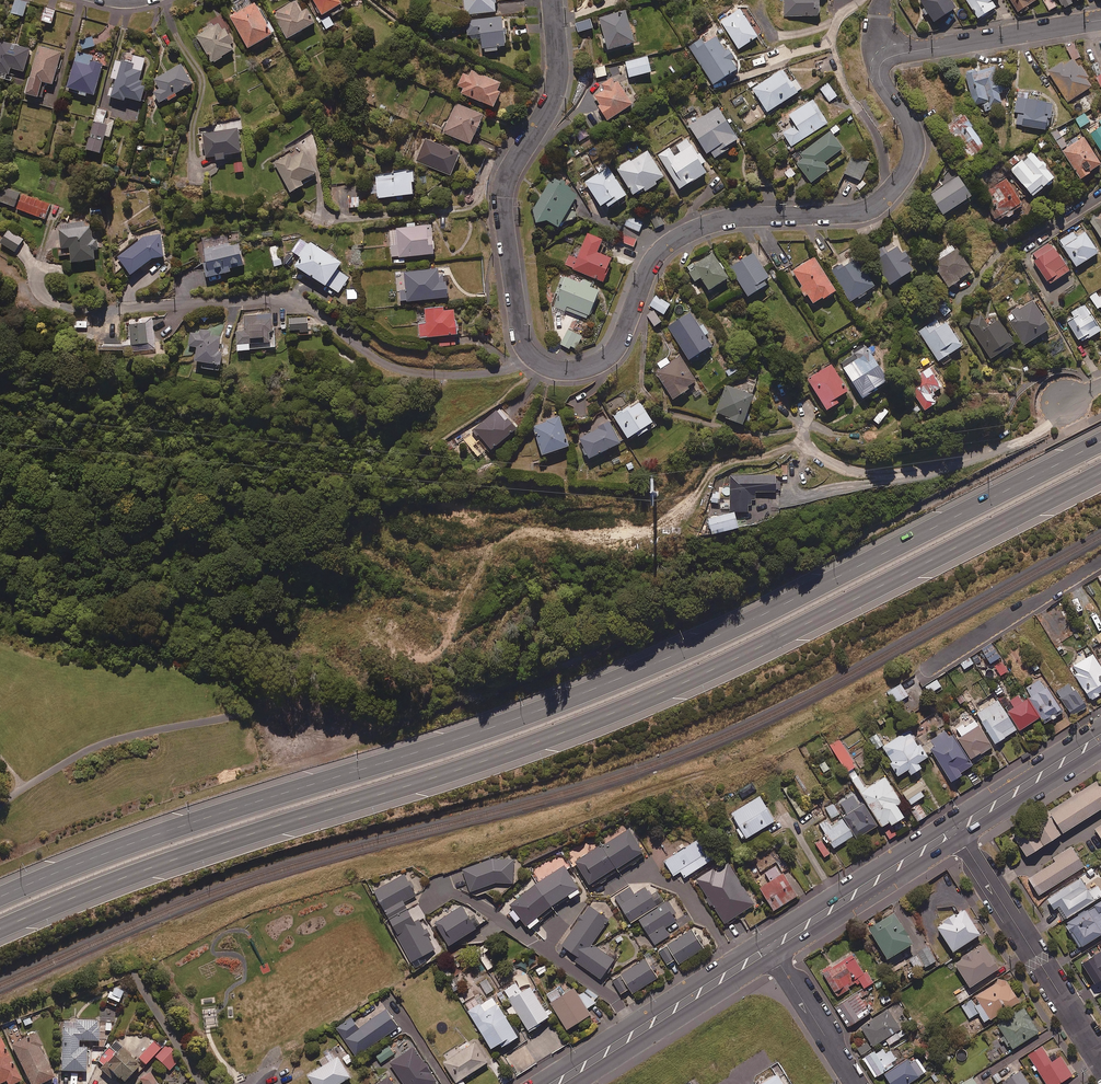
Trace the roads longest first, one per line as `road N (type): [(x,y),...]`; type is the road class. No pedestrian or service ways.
road 1 (motorway): [(0,898),(656,664),(1100,441)]
road 2 (motorway): [(1100,473),(640,702),(173,859),(0,928)]
road 3 (residential): [(897,53),(881,62),(878,77),(906,120),(914,149),(883,200),(863,211),(737,217),(690,230),(655,258),(617,349),(598,365),(562,370),(524,346),(504,211),(511,168),(557,83),(553,0)]
road 4 (secondary): [(556,1083),(770,948)]
road 5 (secondary): [(770,948),(956,830)]
road 6 (residential): [(956,830),(1068,1007)]
road 7 (residential): [(897,53),(1100,20)]
road 8 (residential): [(1100,560),(927,668)]
road 9 (secondary): [(956,830),(1100,737)]
road 10 (residential): [(857,1083),(770,948)]

